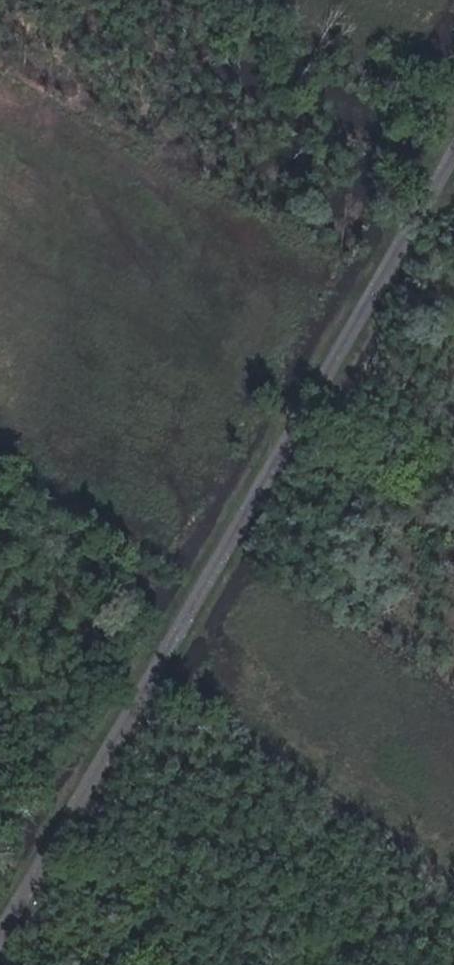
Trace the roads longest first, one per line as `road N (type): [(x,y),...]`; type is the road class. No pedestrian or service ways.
road 1 (residential): [(453,187),(1,964)]

